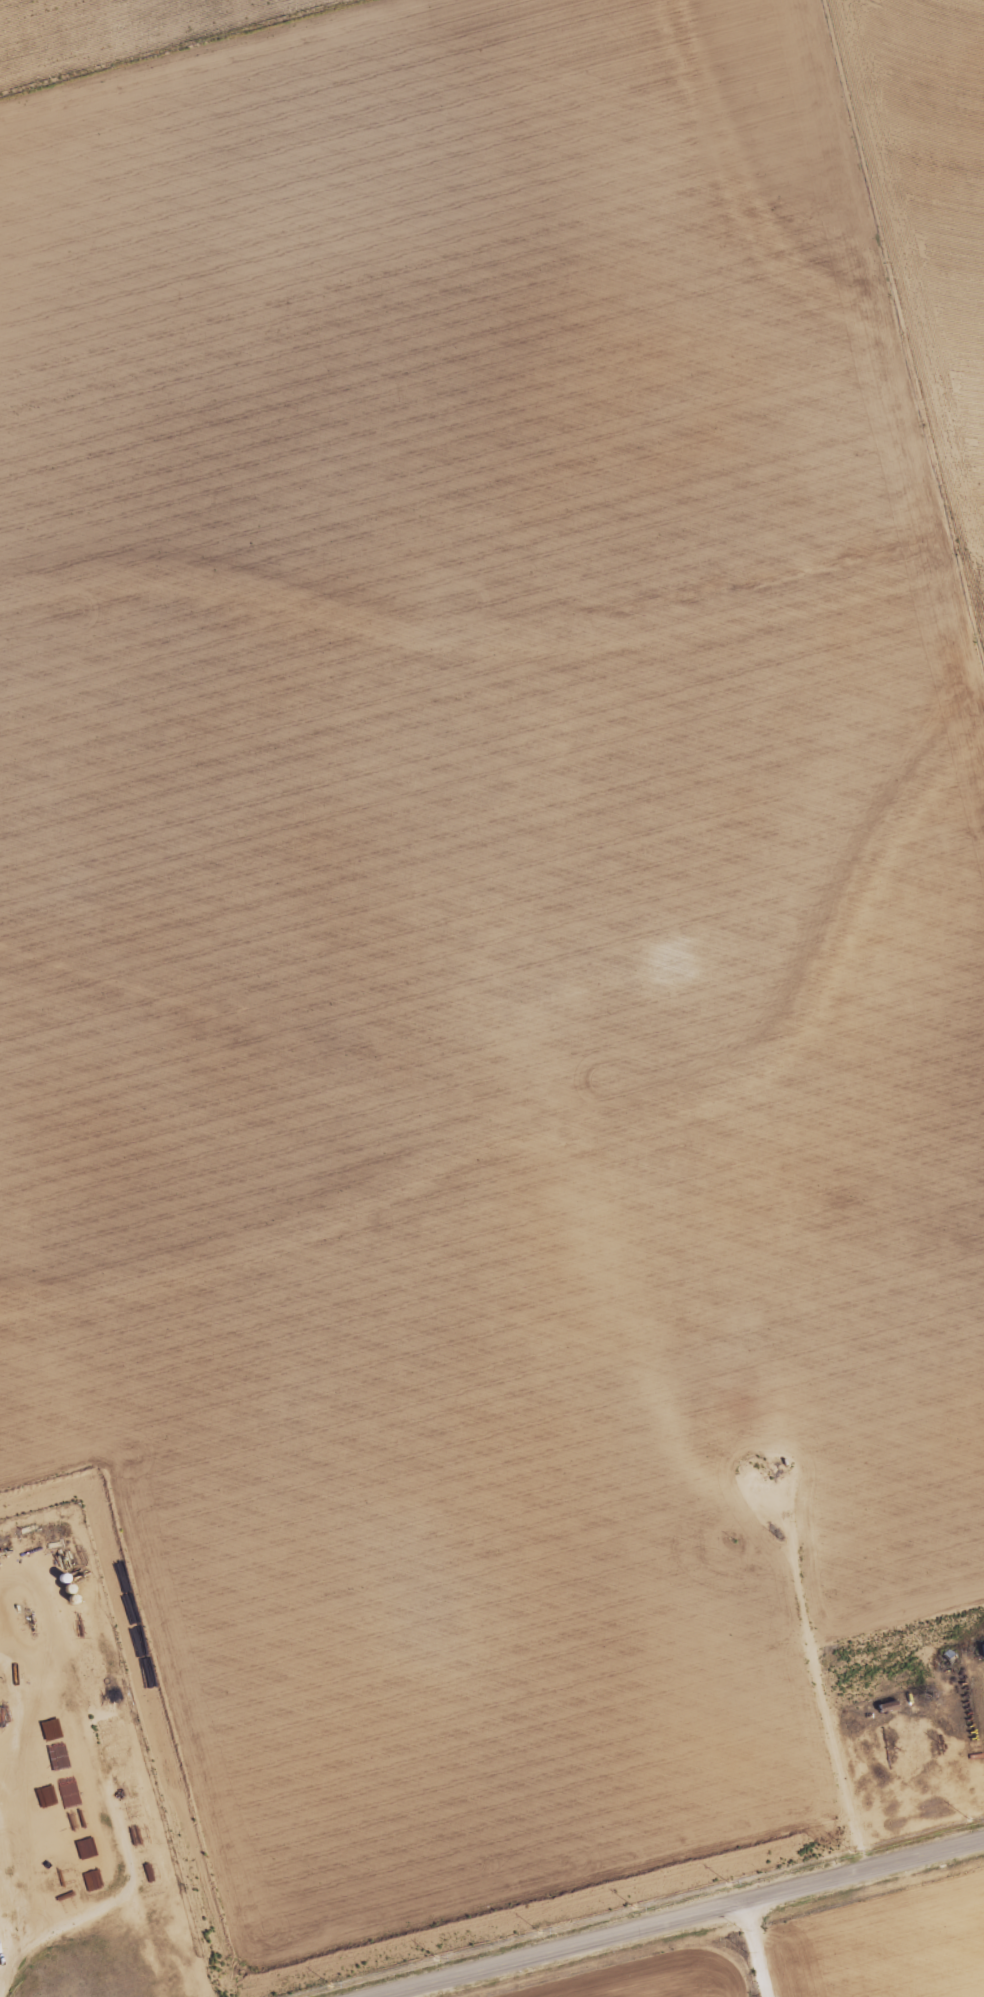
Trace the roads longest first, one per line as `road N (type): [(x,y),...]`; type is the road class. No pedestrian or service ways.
road 1 (secondary): [(983,1839),(374,1996)]
road 2 (track): [(848,1873),(809,1573)]

